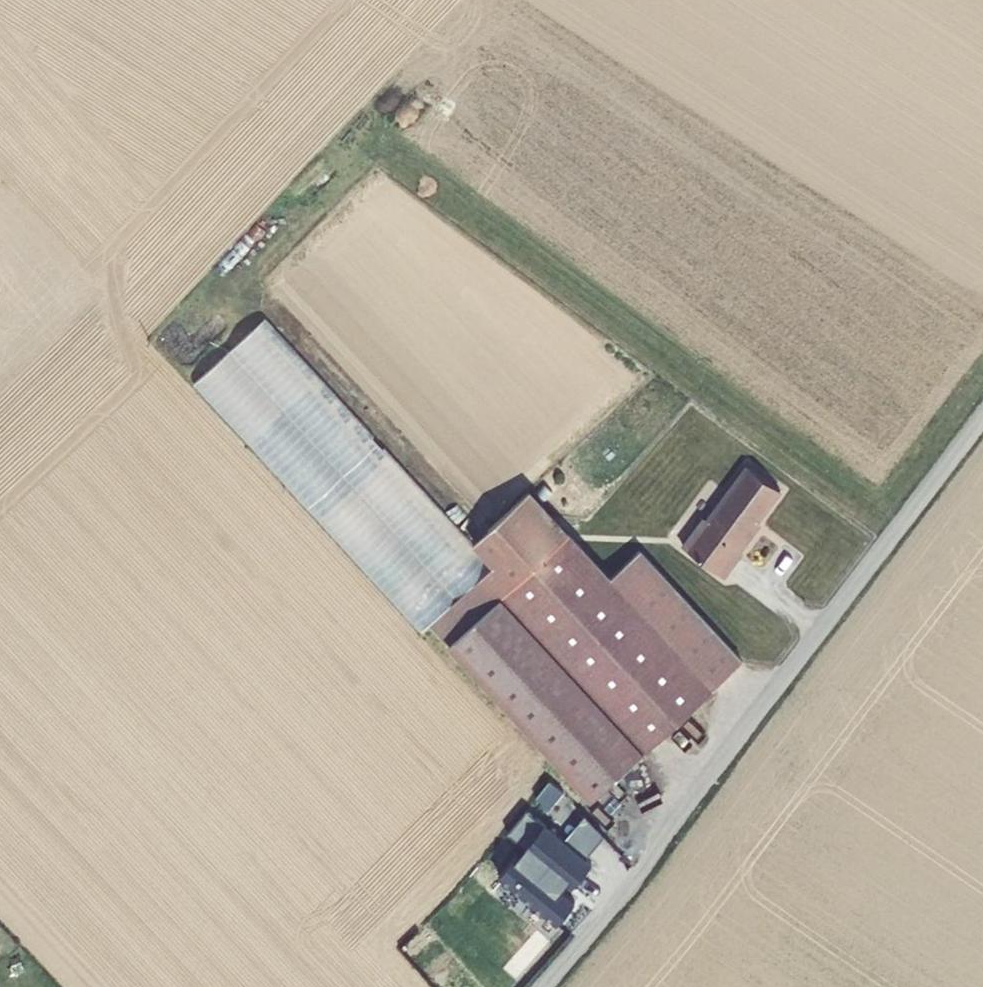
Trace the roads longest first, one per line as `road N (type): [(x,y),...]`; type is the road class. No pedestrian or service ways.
road 1 (track): [(534,986),(810,652),(982,404)]

